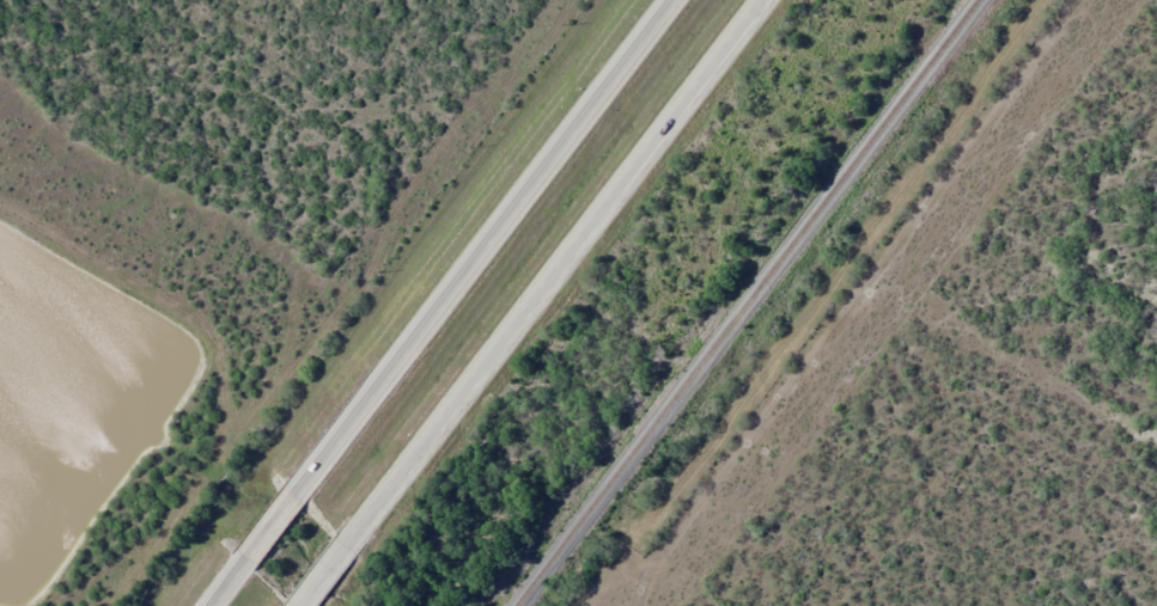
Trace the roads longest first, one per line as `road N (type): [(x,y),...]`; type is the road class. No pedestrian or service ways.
road 1 (trunk): [(679,0),(218,605)]
road 2 (trunk): [(319,605),(776,0)]

